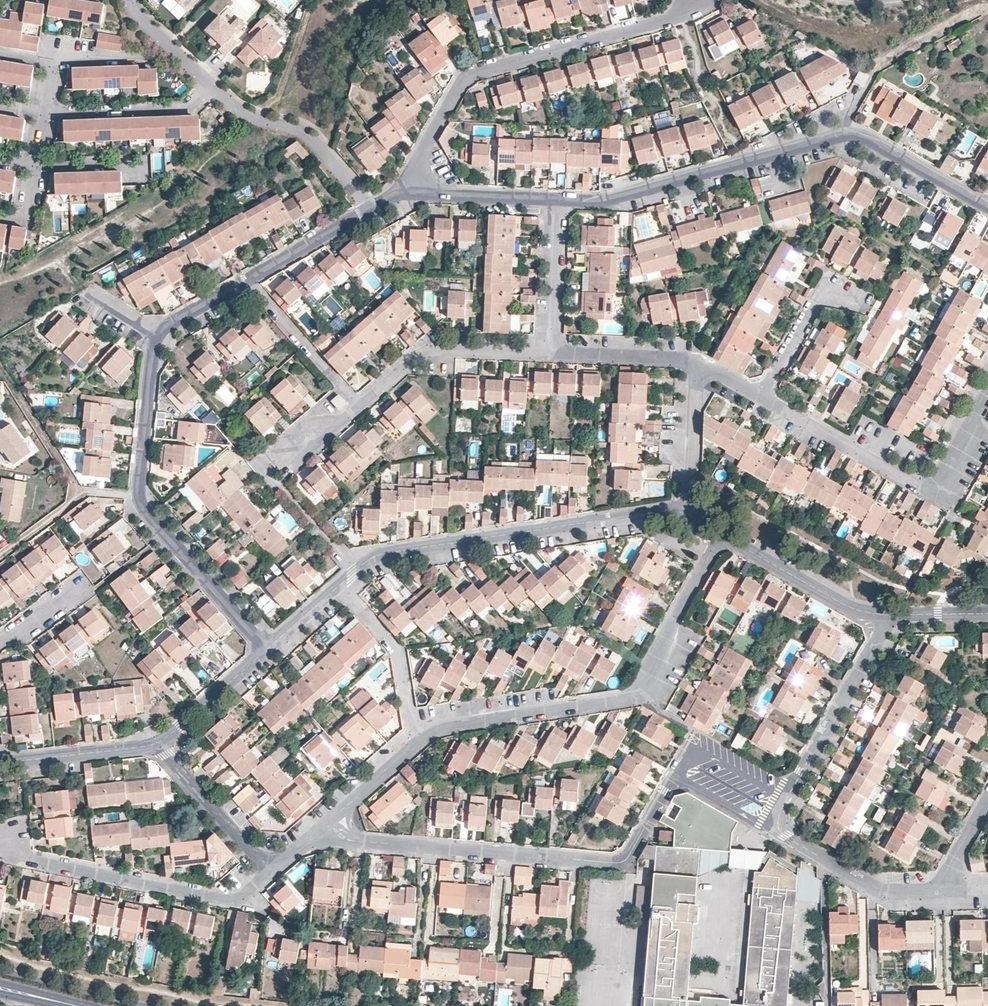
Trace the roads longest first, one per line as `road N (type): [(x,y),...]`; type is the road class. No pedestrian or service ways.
road 1 (residential): [(330,822),(445,728),(633,695),(723,534)]
road 2 (residential): [(330,822),(353,840),(614,863),(629,855),(665,791),(684,784),(776,833)]
road 3 (residential): [(268,649),(384,554),(691,508)]
road 4 (residential): [(564,197),(600,200),(846,136),(875,141),(987,207)]
road 5 (residential): [(696,0),(673,20),(470,74),(404,189)]
road 6 (residential): [(268,649),(143,509),(160,334)]
road 7 (residential): [(282,466),(426,347),(557,354)]
road 8 (residential): [(764,398),(935,494),(987,397)]
road 9 (residential): [(0,842),(27,858),(236,900),(270,873),(271,858)]
road 10 (residential): [(776,833),(775,818),(889,613)]
road 11 (residential): [(160,334),(369,209)]
road 12 (residential): [(212,85),(248,116),(309,135),(369,209)]
road 13 (residential): [(723,534),(849,607),(889,613)]
road 14 (residential): [(45,113),(185,110),(212,85)]
road 15 (residential): [(776,833),(878,888),(938,891)]
road 16 (residential): [(0,763),(160,745)]
road 17 (residential): [(160,745),(252,850),(271,858)]
road 18 (residential): [(404,189),(564,197)]
road 19 (residential): [(557,354),(564,197)]
road 20 (residential): [(691,508),(697,362)]
road 21 (residential): [(160,745),(268,649)]
road 22 (residential): [(557,354),(697,362)]
road 23 (residential): [(828,283),(764,398)]

